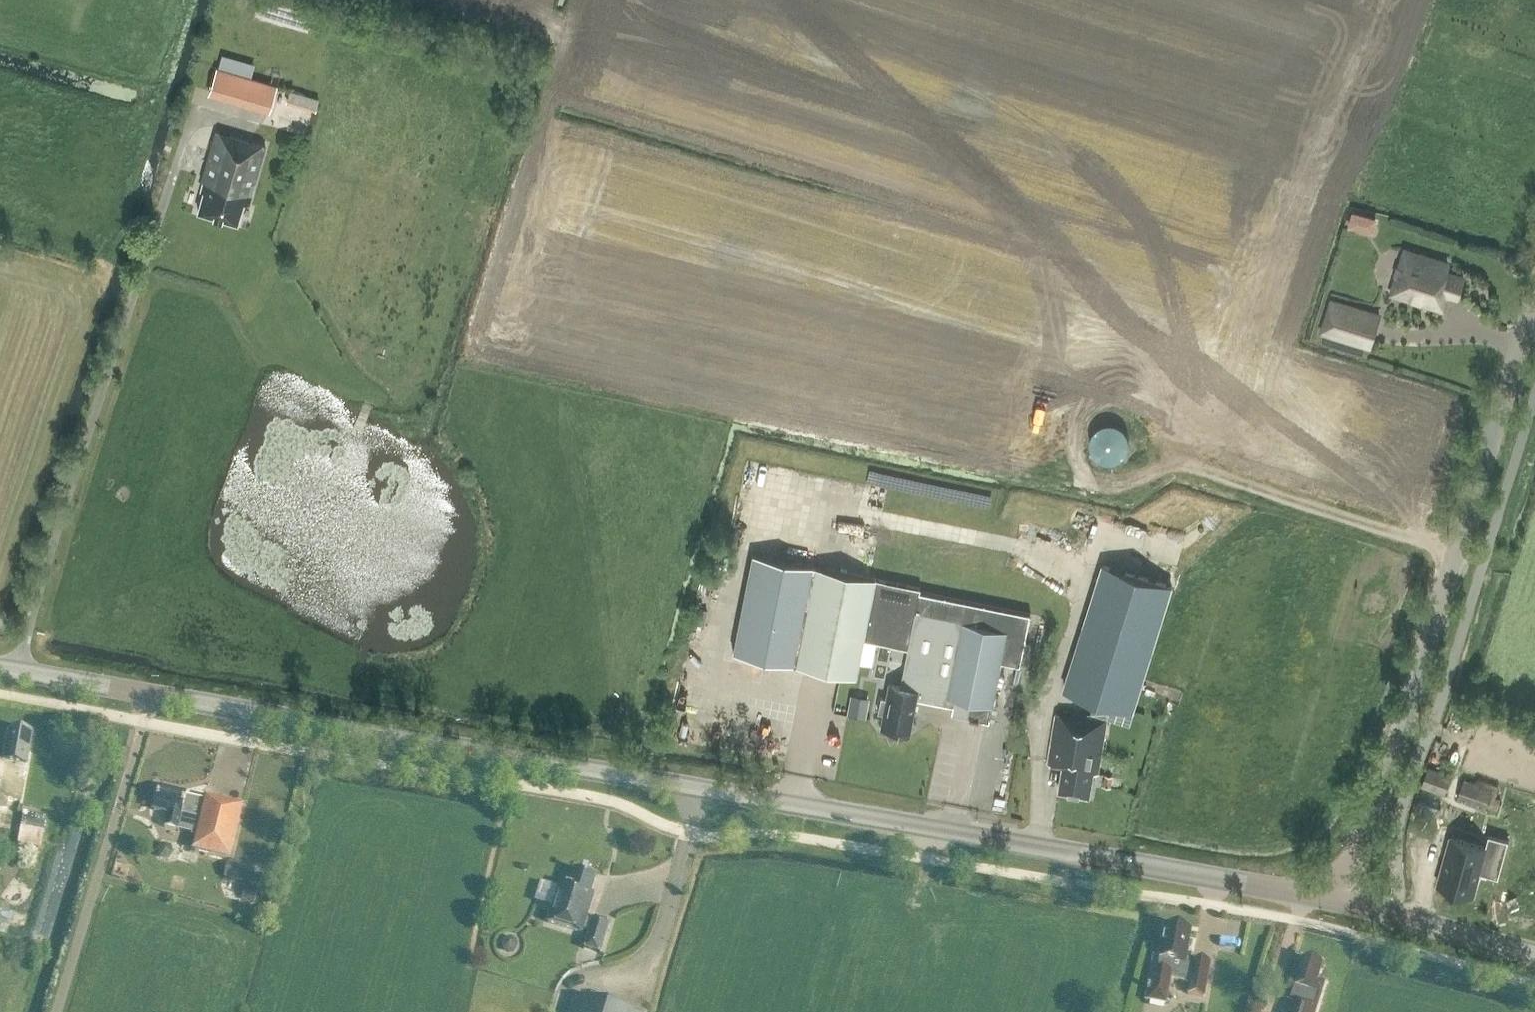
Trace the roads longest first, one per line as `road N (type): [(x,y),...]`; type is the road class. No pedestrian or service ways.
road 1 (secondary): [(1341,901),(153,692)]
road 2 (tertiary): [(1341,901),(1534,300)]
road 3 (unclassified): [(56,1011),(153,692)]
road 4 (secondary): [(1534,952),(1341,901)]
road 5 (secondary): [(153,692),(0,666)]

